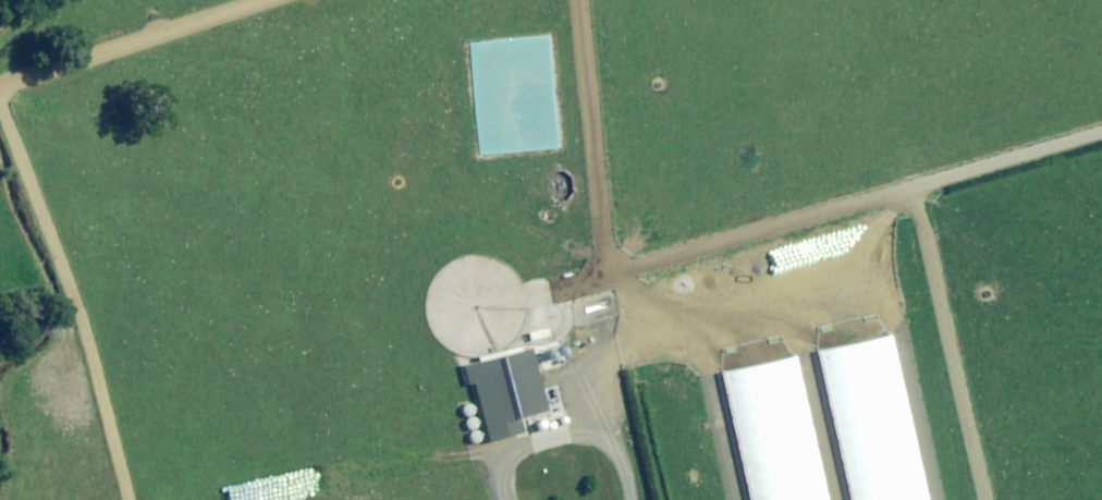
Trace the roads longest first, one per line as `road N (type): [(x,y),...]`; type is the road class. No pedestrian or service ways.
road 1 (track): [(577,0),(612,277),(1101,140)]
road 2 (track): [(124,499),(64,280),(0,111)]
road 3 (track): [(975,499),(908,195)]
road 4 (track): [(0,96),(286,0)]
road 5 (track): [(628,499),(605,437),(583,437),(515,459),(503,479),(514,499)]

